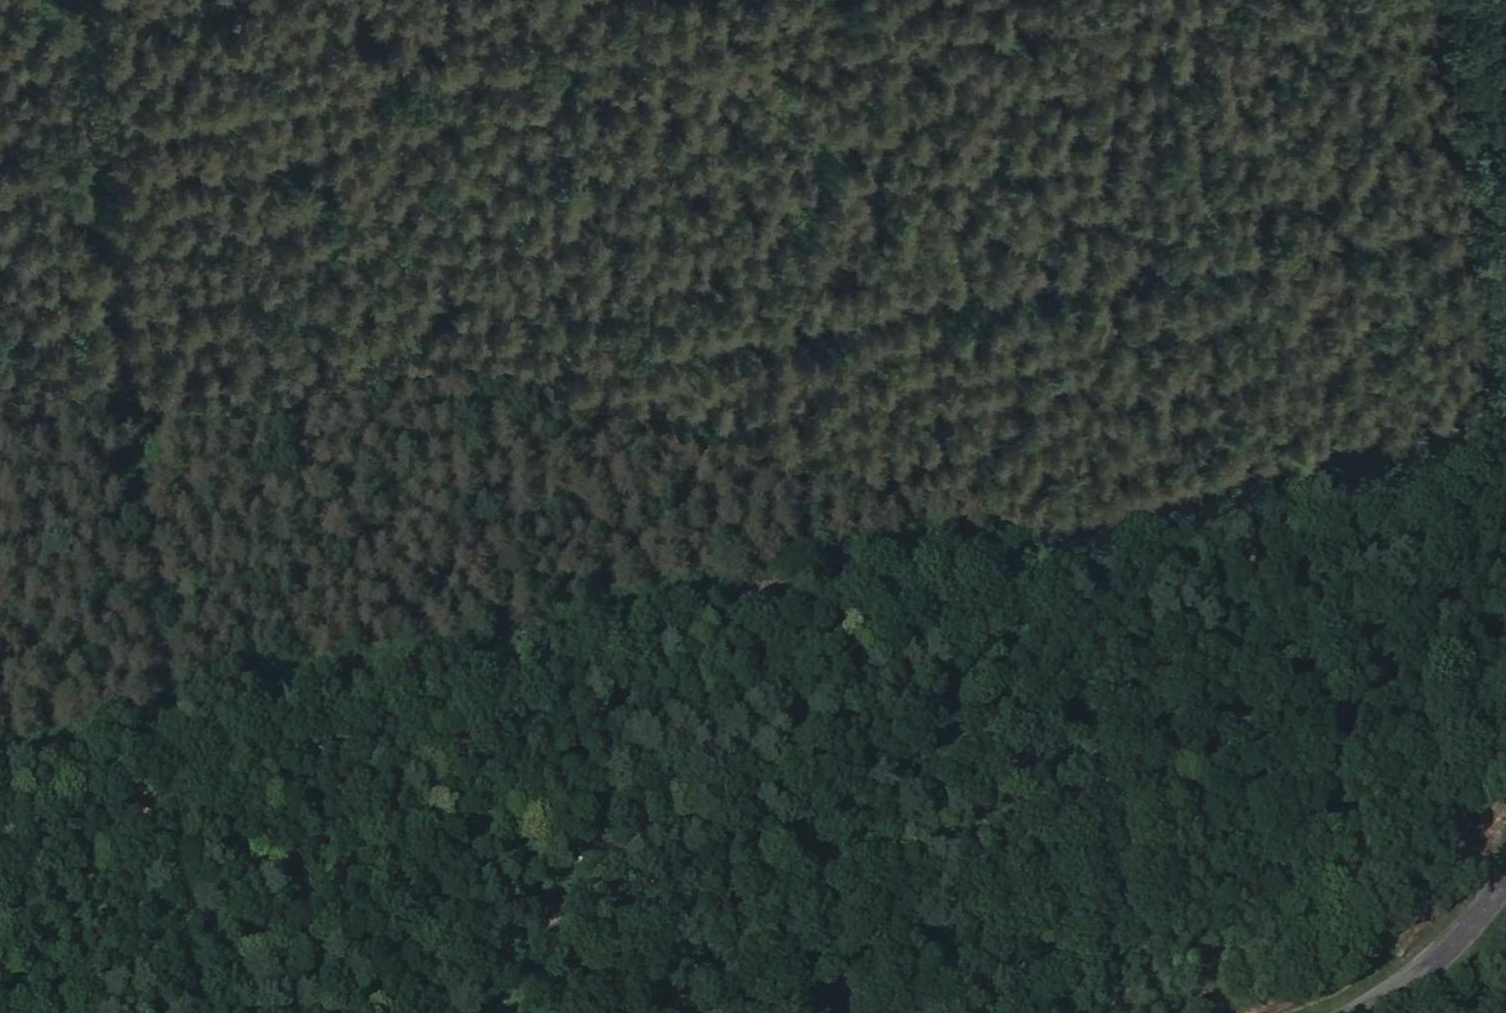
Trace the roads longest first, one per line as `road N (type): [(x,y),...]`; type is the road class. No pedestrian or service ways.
road 1 (track): [(153,732),(90,0)]
road 2 (tertiary): [(1505,859),(1415,1000),(1382,1012)]

